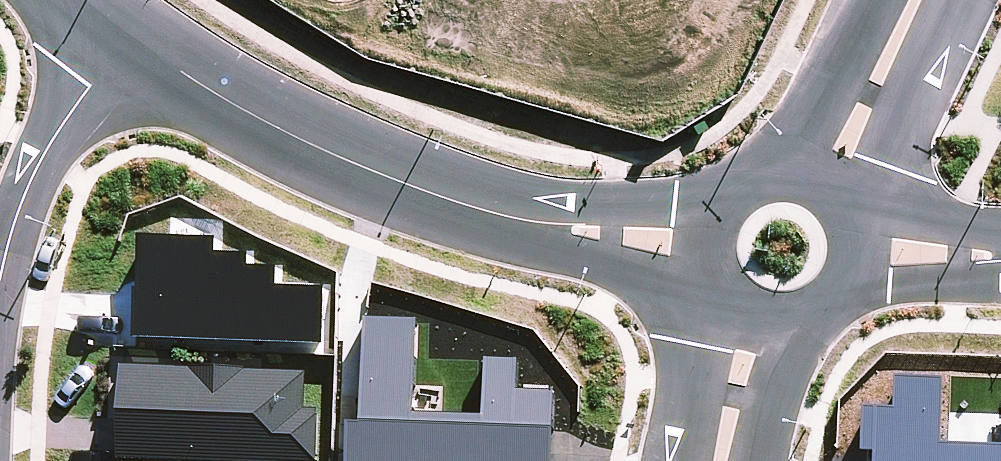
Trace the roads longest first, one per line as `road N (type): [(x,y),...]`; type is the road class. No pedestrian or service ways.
road 1 (residential): [(123,34),(212,91),(378,177),(571,233),(701,246)]
road 2 (residential): [(123,34),(19,202),(0,286)]
road 3 (residential): [(948,0),(842,209)]
road 4 (residential): [(659,460),(677,385),(718,280)]
road 5 (residential): [(781,161),(859,0)]
road 6 (residential): [(846,236),(893,247),(1000,252)]
road 7 (residential): [(772,306),(757,460)]
road 8 (residential): [(701,246),(699,222),(718,185),(758,162),(781,161)]

